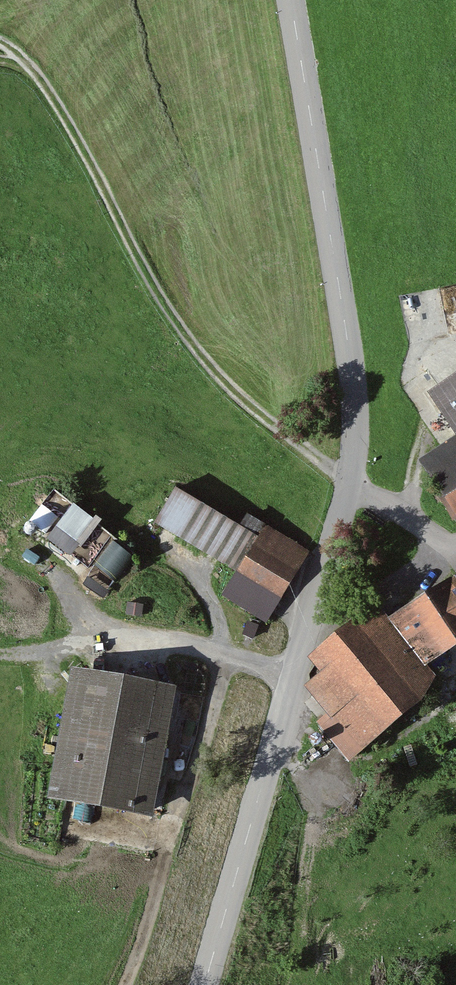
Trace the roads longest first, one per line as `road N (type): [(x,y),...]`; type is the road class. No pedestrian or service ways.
road 1 (track): [(349,484),(244,415),(119,261),(0,43)]
road 2 (tertiary): [(203,984),(349,484)]
road 3 (tertiary): [(349,484),(355,411),(347,340),(290,0)]
road 4 (track): [(227,655),(170,830),(148,942),(123,984)]
road 5 (unclassified): [(349,484),(455,545)]

